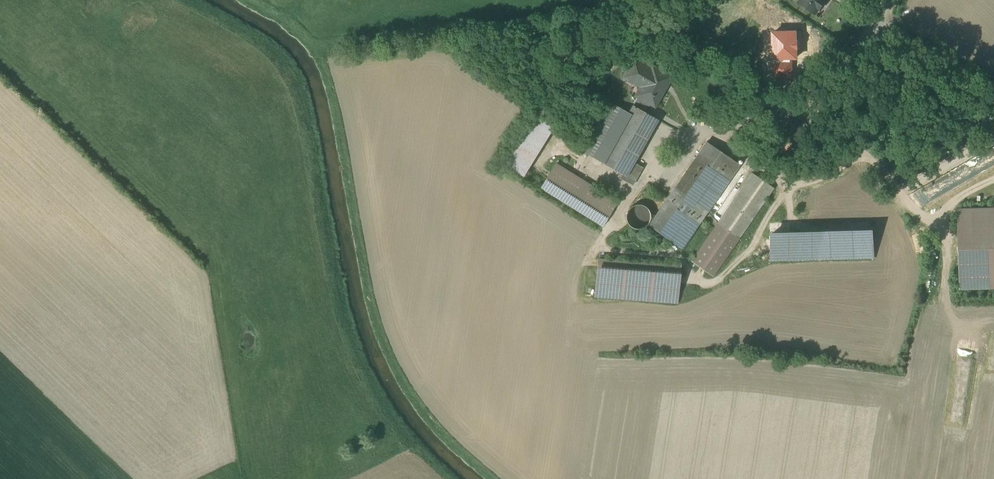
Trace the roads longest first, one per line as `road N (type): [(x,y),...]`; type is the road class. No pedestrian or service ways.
road 1 (unclassified): [(868,33),(993,100)]

